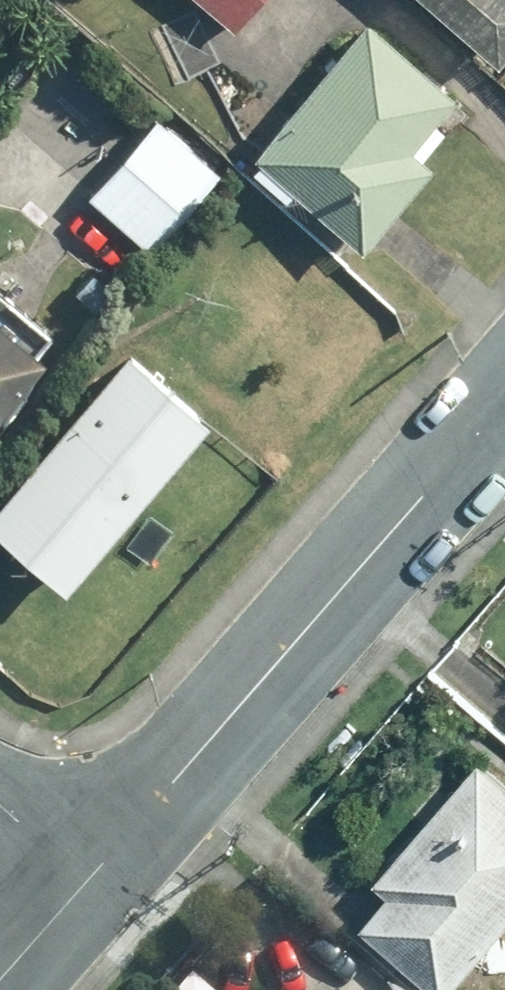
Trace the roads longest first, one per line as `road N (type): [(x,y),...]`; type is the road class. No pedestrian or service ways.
road 1 (residential): [(81,876),(504,386)]
road 2 (residential): [(0,967),(81,876)]

